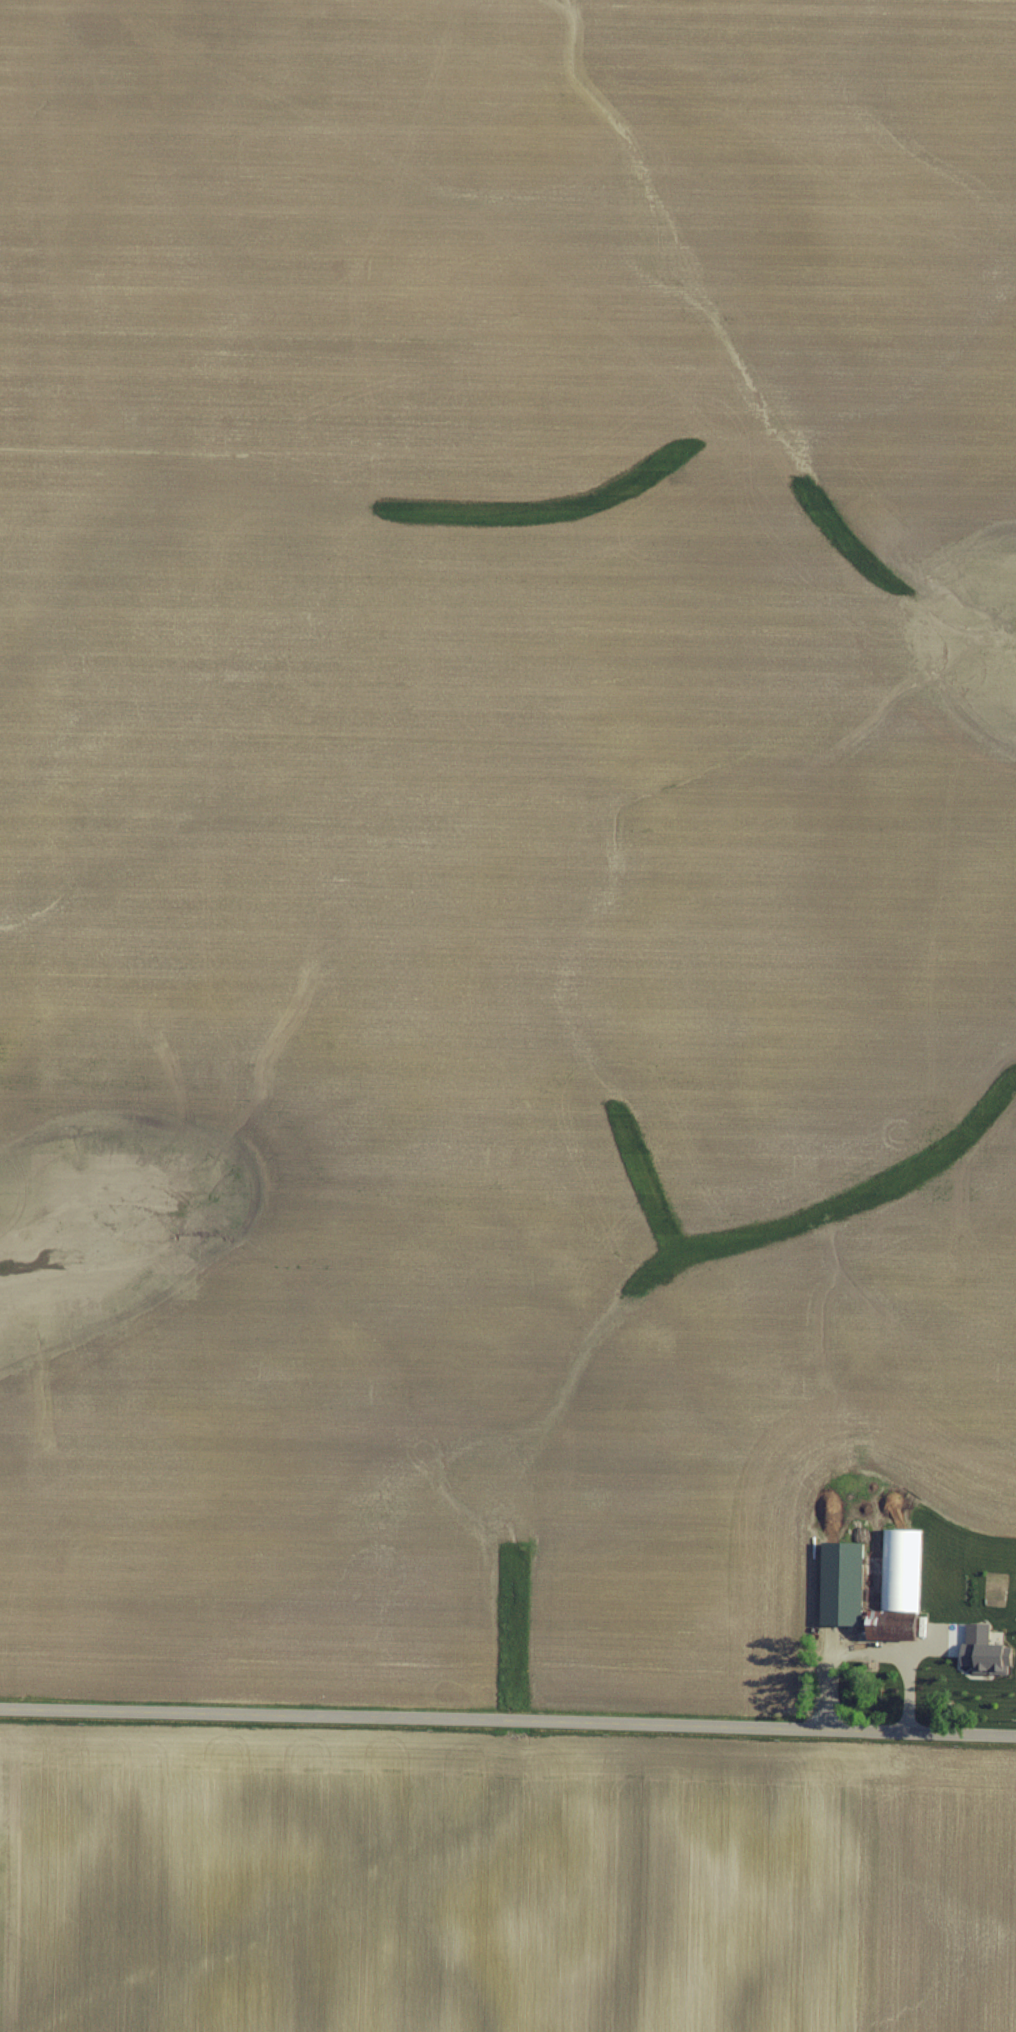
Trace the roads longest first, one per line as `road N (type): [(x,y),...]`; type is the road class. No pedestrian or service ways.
road 1 (residential): [(1015,1737),(0,1712)]

